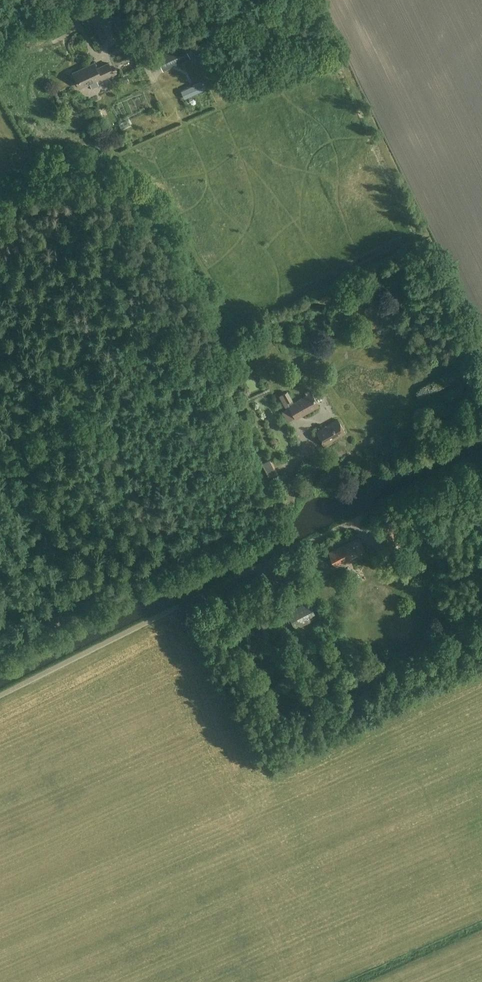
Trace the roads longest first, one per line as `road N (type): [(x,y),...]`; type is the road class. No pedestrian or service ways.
road 1 (unclassified): [(0,697),(260,568)]
road 2 (track): [(260,568),(481,457)]

